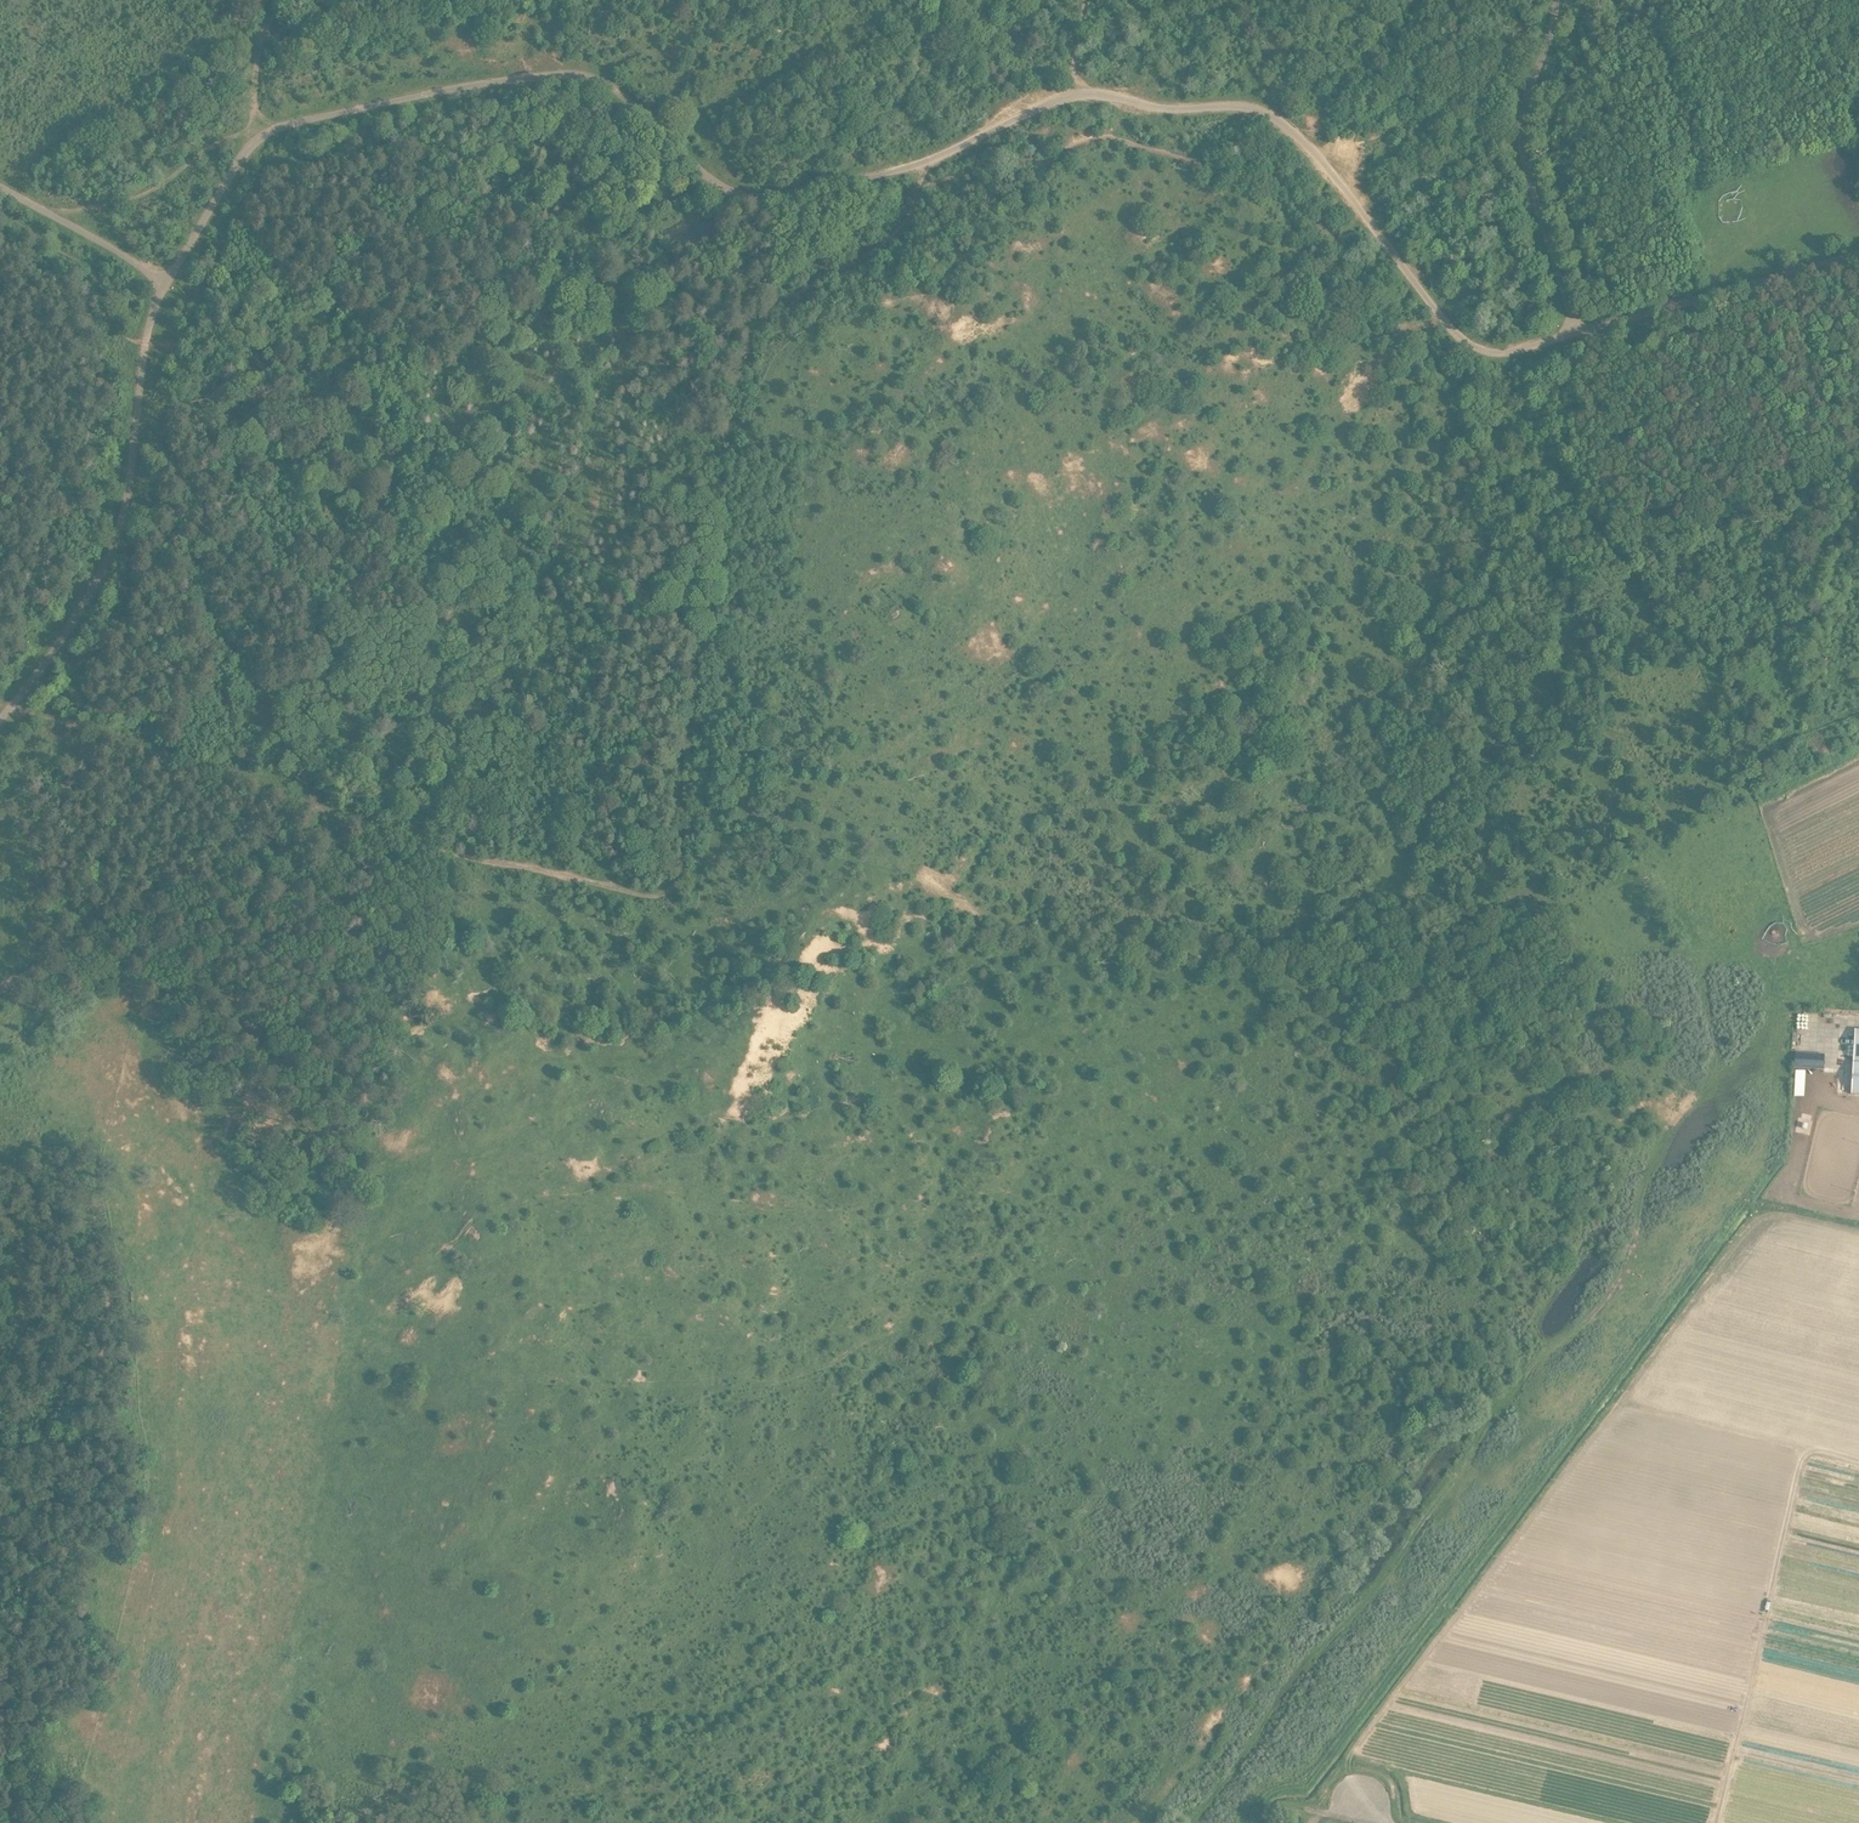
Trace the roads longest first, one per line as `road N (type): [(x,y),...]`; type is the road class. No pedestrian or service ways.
road 1 (track): [(1858,1229),(1768,1210),(1740,1233),(1630,1388),(1633,1401),(1806,1444)]
road 2 (track): [(1345,1773),(1353,1748),(1611,1411),(1633,1401)]
road 3 (track): [(1717,1822),(1806,1444),(1858,1458)]

